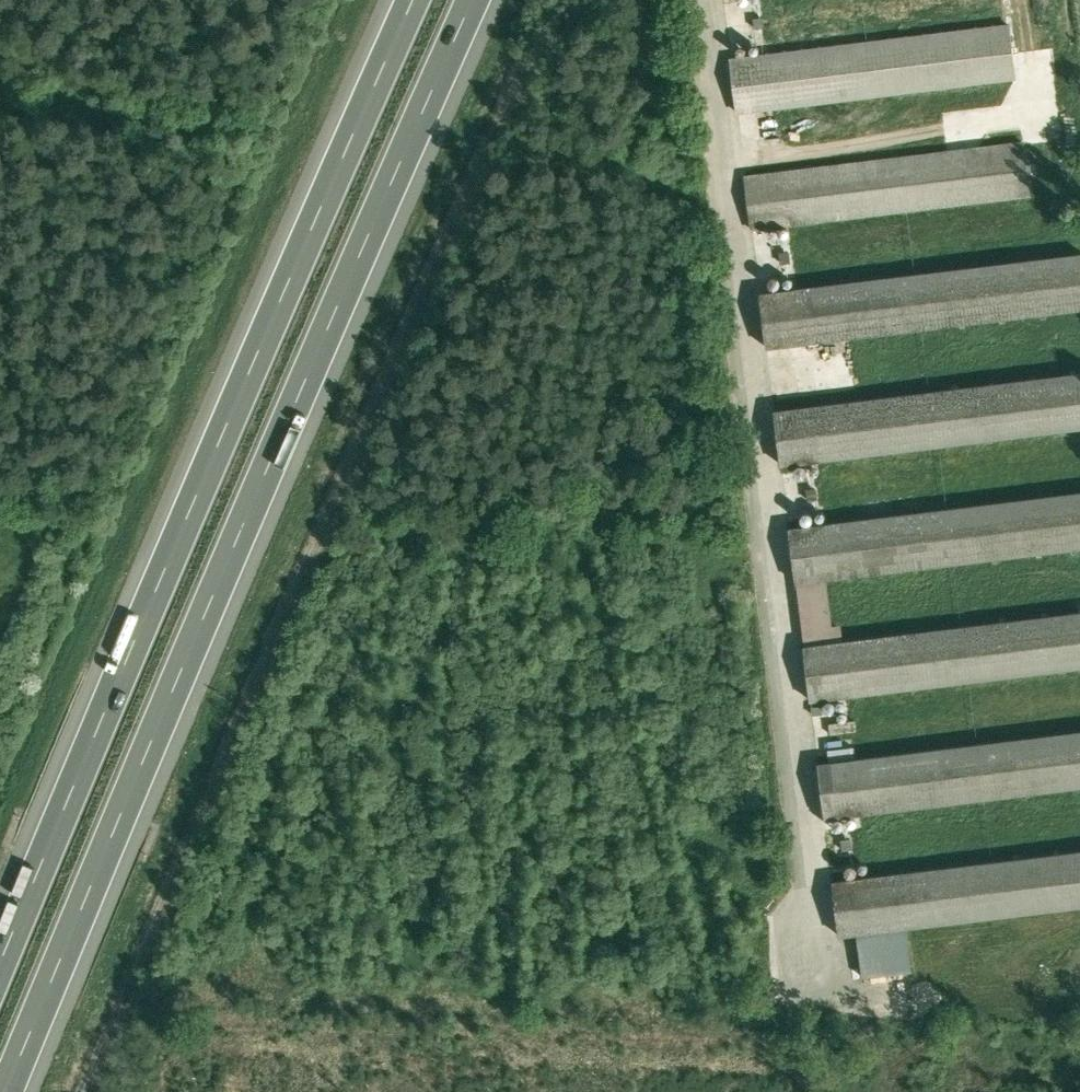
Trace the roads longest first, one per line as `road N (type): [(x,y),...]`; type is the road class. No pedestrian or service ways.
road 1 (motorway): [(8,1091),(476,0)]
road 2 (motorway): [(410,0),(0,966)]

